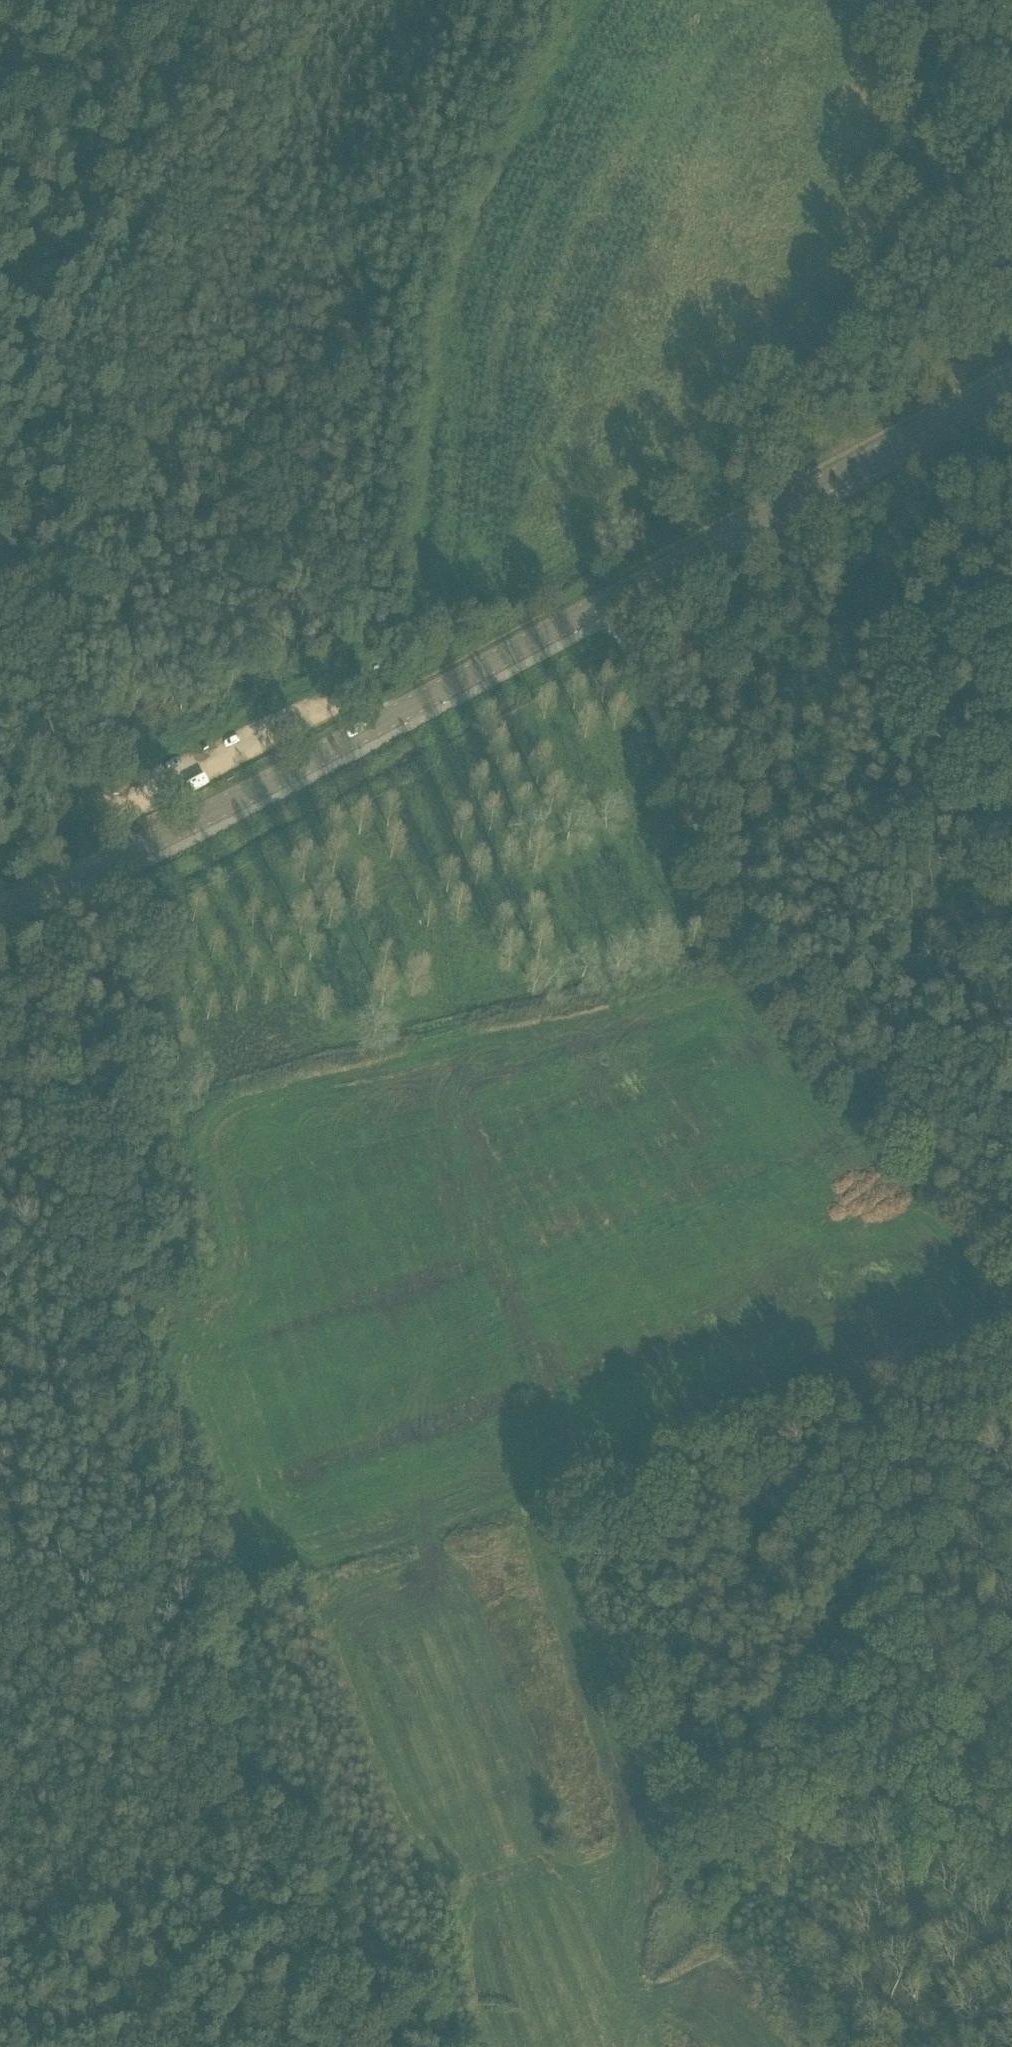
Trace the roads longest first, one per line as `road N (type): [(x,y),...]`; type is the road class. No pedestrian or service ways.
road 1 (tertiary): [(0,912),(123,860),(380,726),(1011,381)]
road 2 (track): [(1011,1238),(790,1004),(727,877),(619,617)]
road 3 (track): [(125,813),(315,707),(371,718)]
road 4 (track): [(1011,204),(985,185),(965,189),(923,230),(876,214)]

